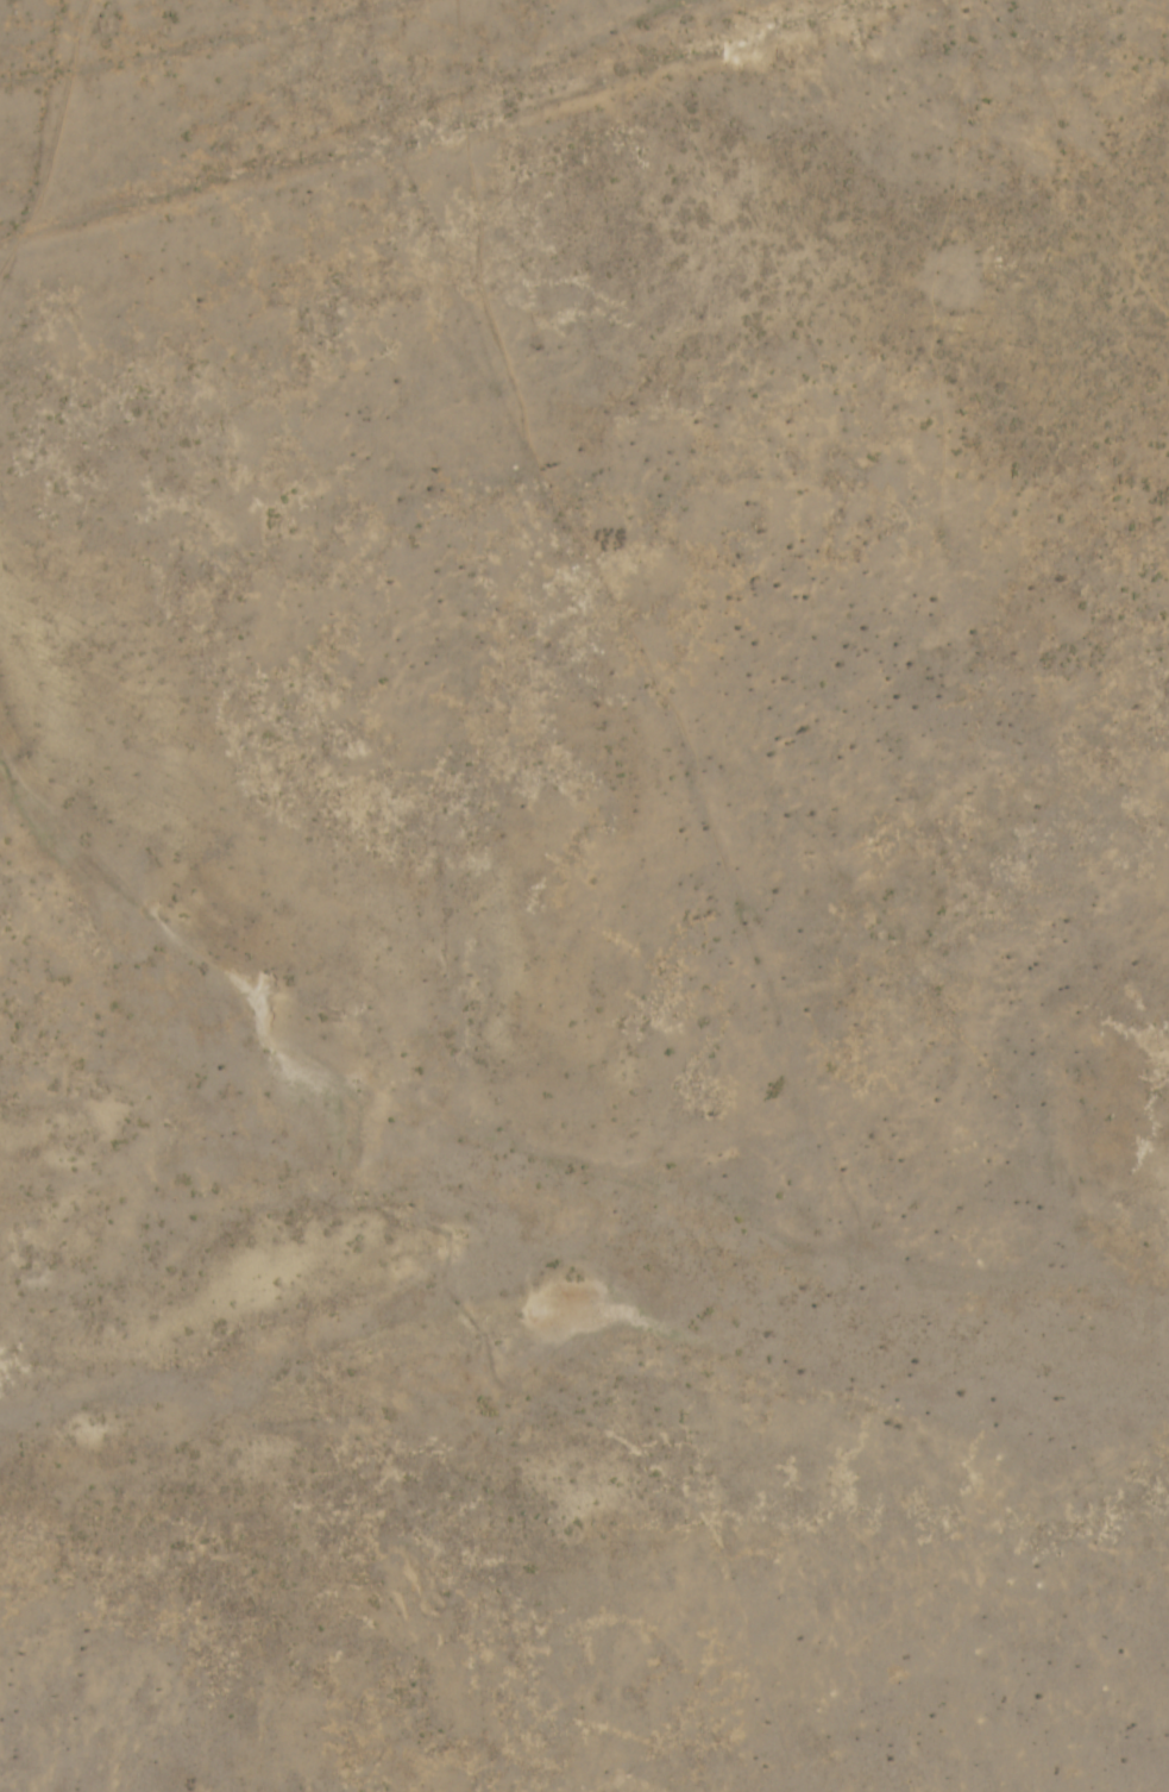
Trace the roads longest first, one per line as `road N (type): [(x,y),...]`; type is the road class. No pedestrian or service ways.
road 1 (track): [(0,269),(153,237),(435,140),(735,0)]
road 2 (residential): [(126,0),(102,51),(59,211),(77,248)]
road 3 (residential): [(77,248),(0,387)]

